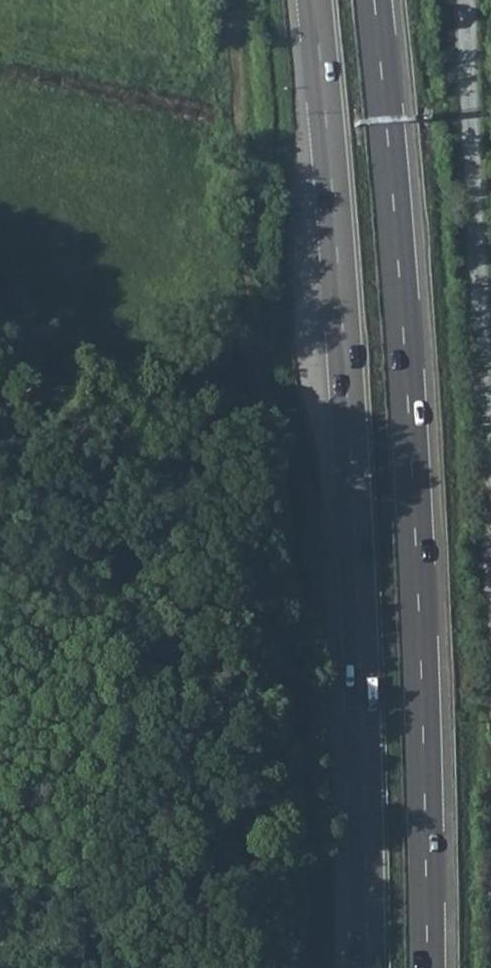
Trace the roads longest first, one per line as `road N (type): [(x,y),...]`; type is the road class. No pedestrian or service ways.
road 1 (track): [(303,967),(287,541),(250,303),(233,0)]
road 2 (trunk): [(426,967),(413,475),(373,0)]
road 3 (trunk): [(314,0),(351,465),(367,967)]

